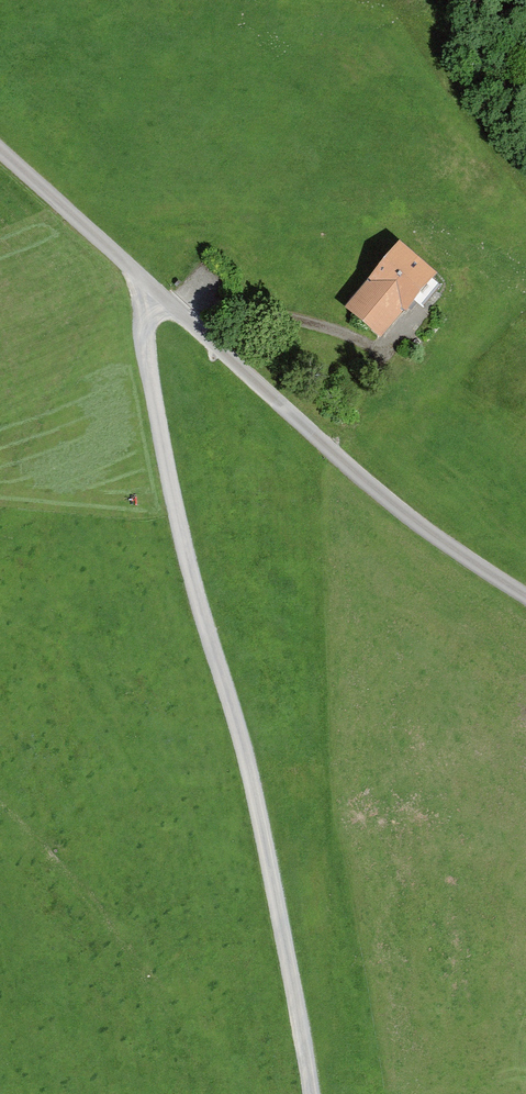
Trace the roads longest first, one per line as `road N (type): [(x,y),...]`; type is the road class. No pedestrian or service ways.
road 1 (track): [(133,276),(171,502),(248,777),(311,1093)]
road 2 (unclassified): [(0,154),(355,481),(486,587),(525,610)]

